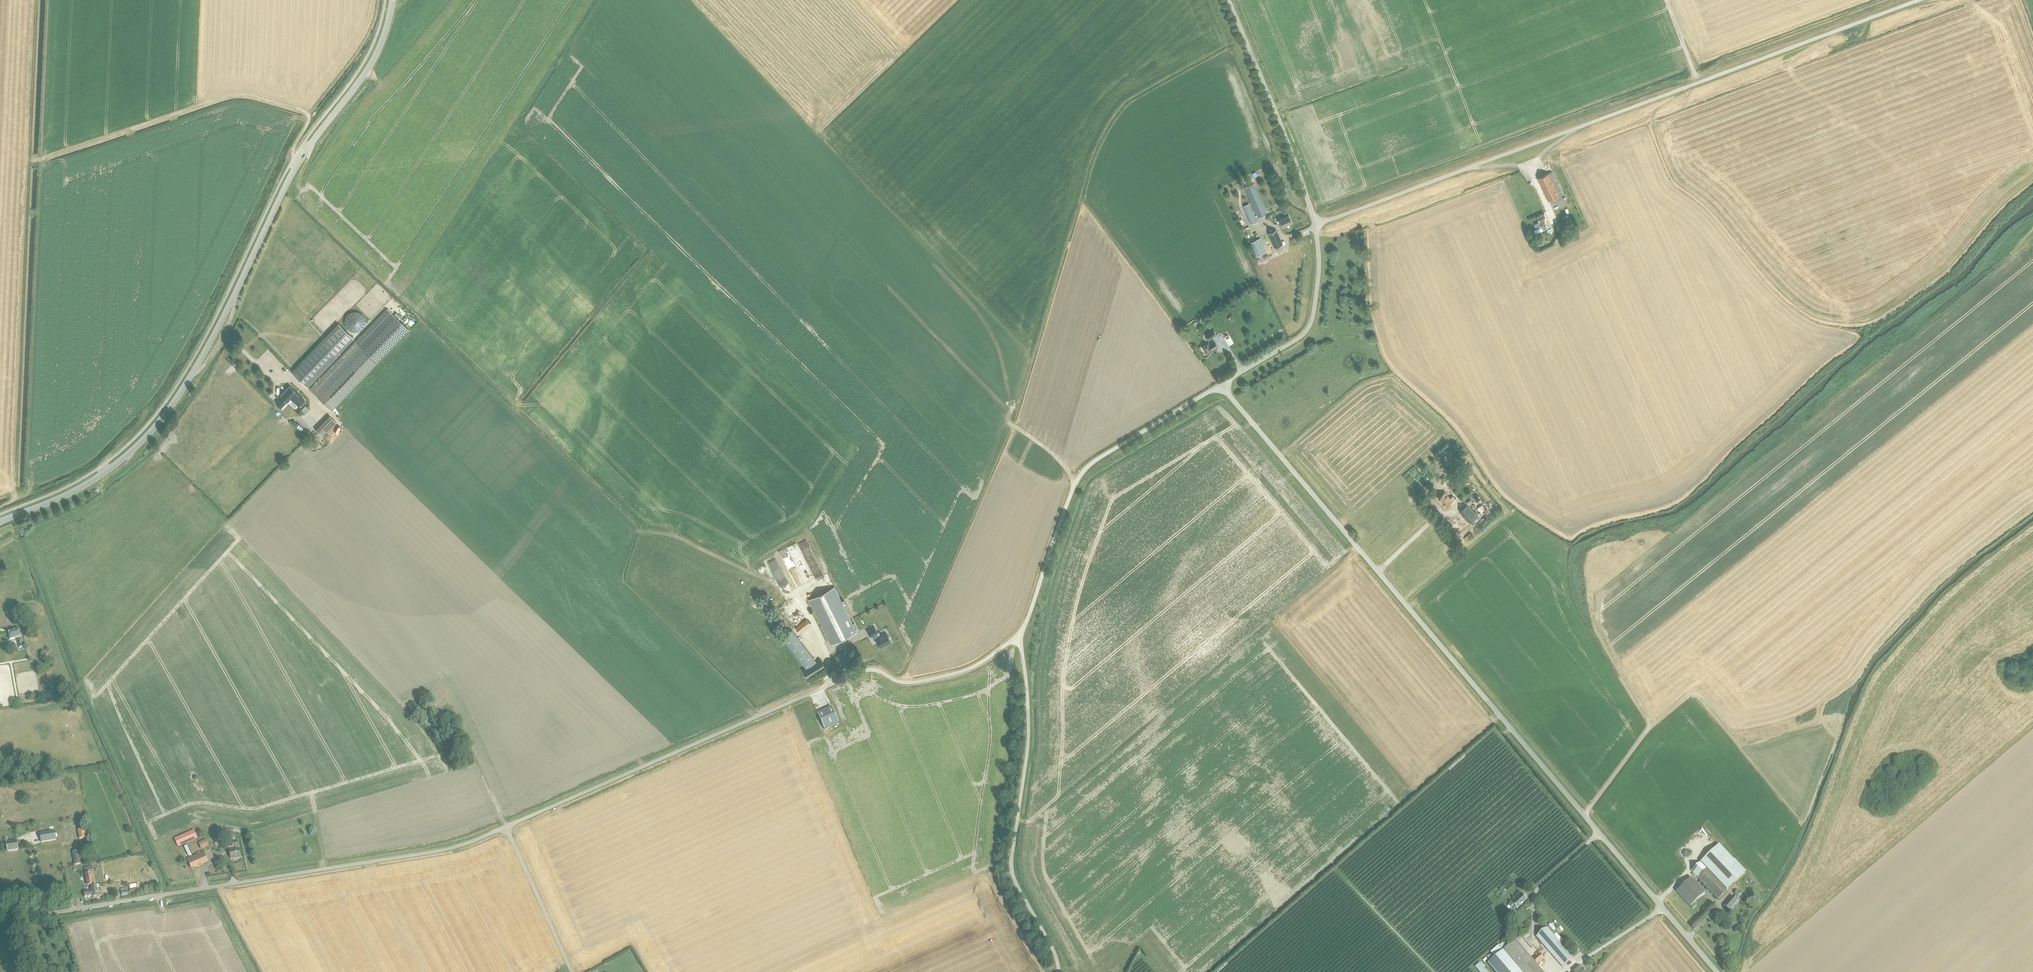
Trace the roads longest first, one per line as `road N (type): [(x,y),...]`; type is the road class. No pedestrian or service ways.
road 1 (unclassified): [(0,922),(449,849),(863,669),(919,682),(982,663),(1015,637)]
road 2 (unclassified): [(1717,971),(1222,385)]
road 3 (secondary): [(0,522),(79,489),(161,419),(299,161),(377,51),(392,0)]
road 4 (unclassified): [(1914,0),(1315,222)]
road 5 (unclassified): [(1060,971),(1013,874),(1029,743),(1025,666),(1015,637)]
road 6 (unclassified): [(1015,637),(1086,466),(1222,385)]
road 7 (track): [(299,161),(292,153),(306,113),(240,95),(29,159)]
road 8 (unclassified): [(1315,222),(1229,0)]
road 9 (unclassified): [(1222,385),(1309,328),(1320,273),(1315,222)]
road 10 (track): [(505,827),(442,687)]

